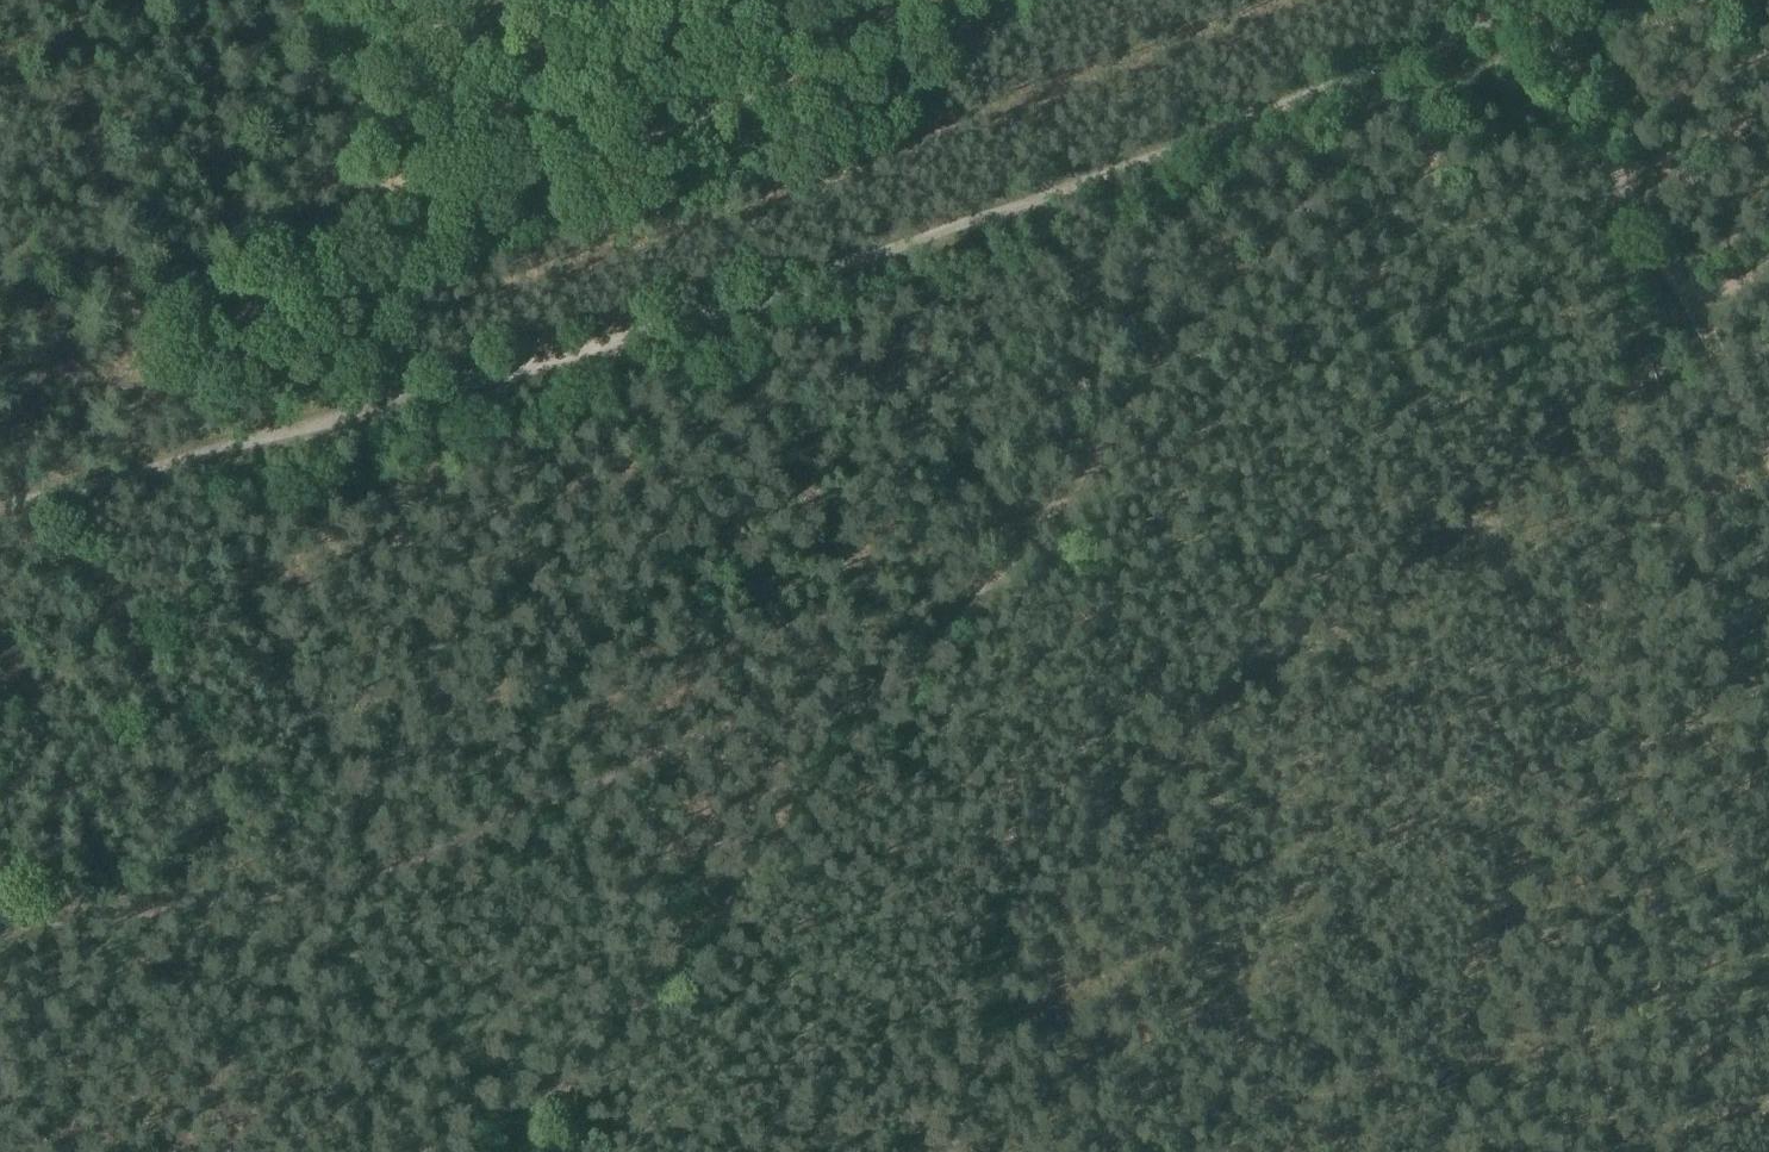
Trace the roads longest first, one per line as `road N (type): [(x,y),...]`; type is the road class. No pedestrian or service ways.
road 1 (track): [(1533,3),(1688,312)]
road 2 (track): [(1688,312),(1768,461)]

